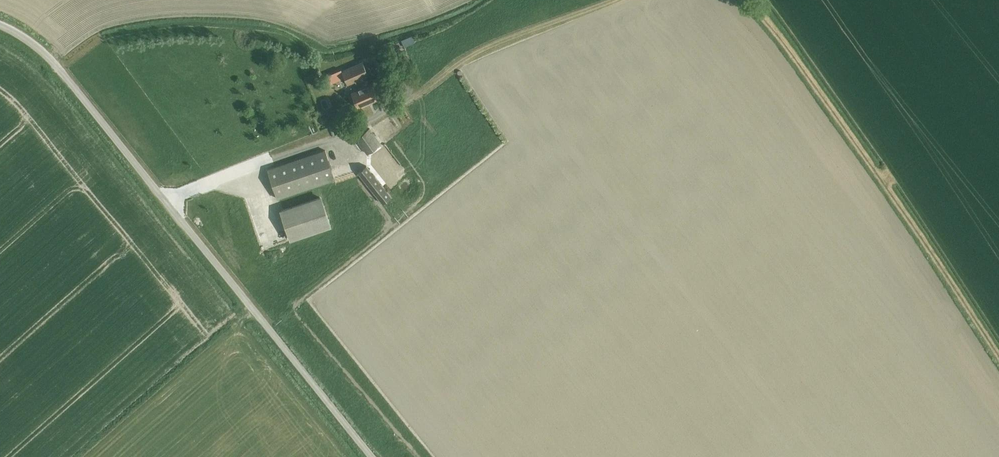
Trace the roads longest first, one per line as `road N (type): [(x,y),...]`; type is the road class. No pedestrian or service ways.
road 1 (unclassified): [(372,456),(52,62),(0,25)]
road 2 (track): [(744,0),(998,359)]
road 3 (track): [(611,0),(471,54),(414,97)]

